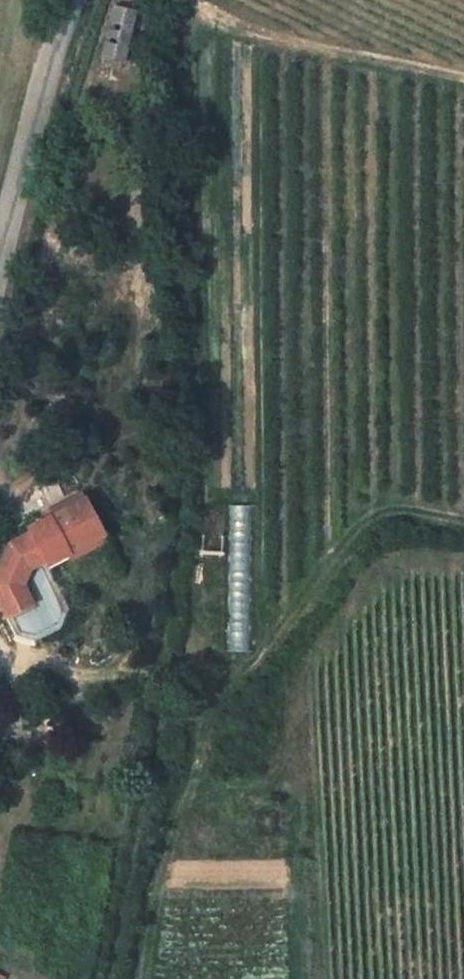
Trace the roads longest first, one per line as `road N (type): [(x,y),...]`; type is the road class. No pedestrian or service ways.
road 1 (track): [(112,978),(158,738),(173,538),(173,0)]
road 2 (unclassified): [(77,0),(58,41),(0,274)]

